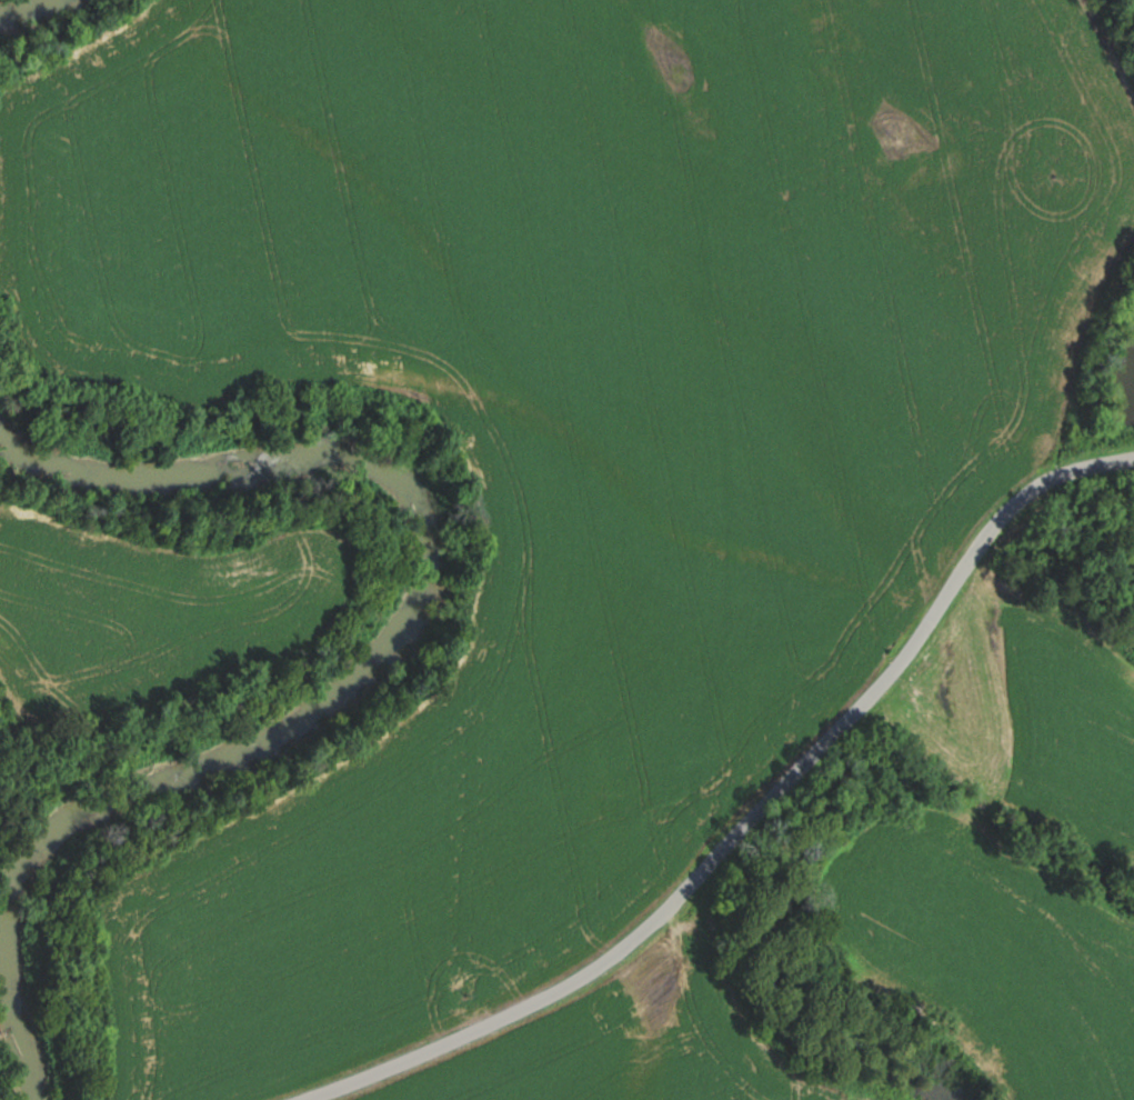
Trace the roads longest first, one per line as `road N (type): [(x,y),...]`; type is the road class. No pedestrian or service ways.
road 1 (residential): [(302,1099),(425,1053),(598,964),(903,654),(981,538),(1031,483),(1133,458)]

